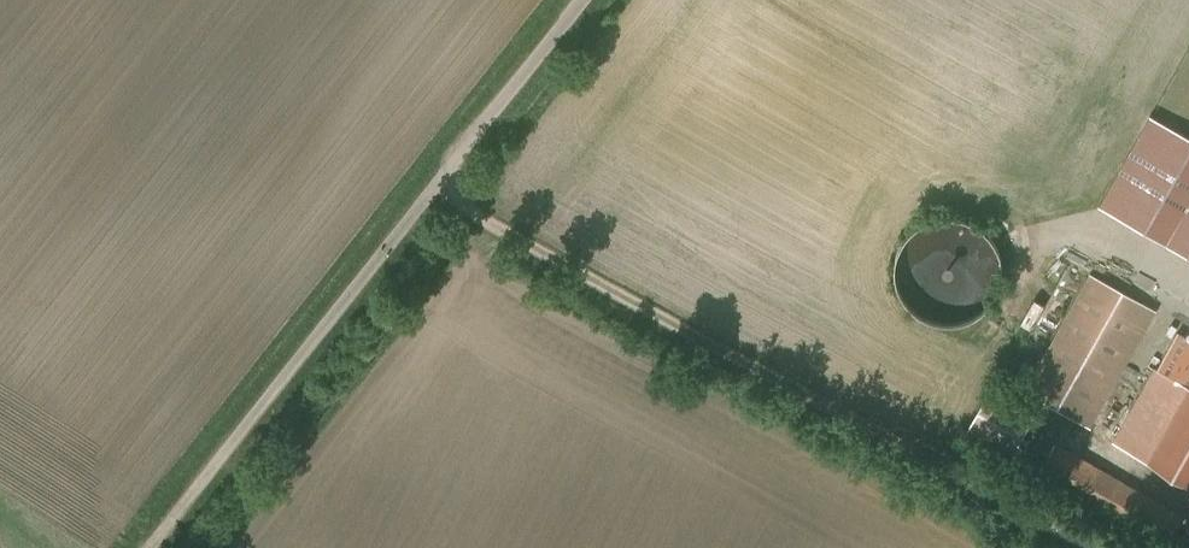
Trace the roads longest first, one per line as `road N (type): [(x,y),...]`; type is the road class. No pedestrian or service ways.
road 1 (unclassified): [(588,0),(148,539)]
road 2 (track): [(925,456),(441,187)]
road 3 (unclassified): [(1090,547),(925,456)]

